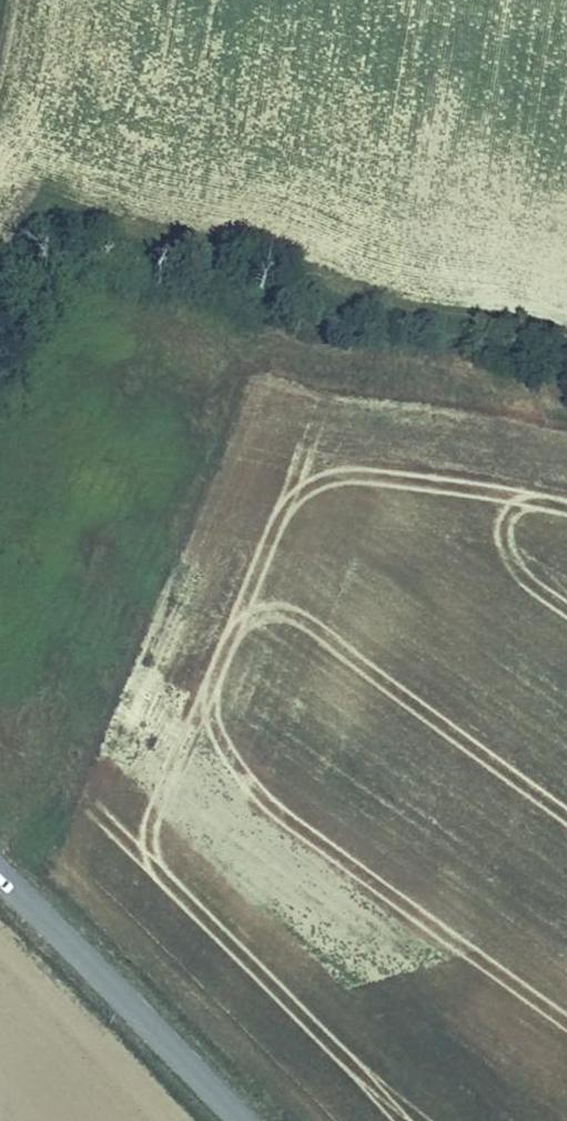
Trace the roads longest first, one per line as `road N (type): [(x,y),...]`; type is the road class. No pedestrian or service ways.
road 1 (tertiary): [(250,1120),(0,871)]

